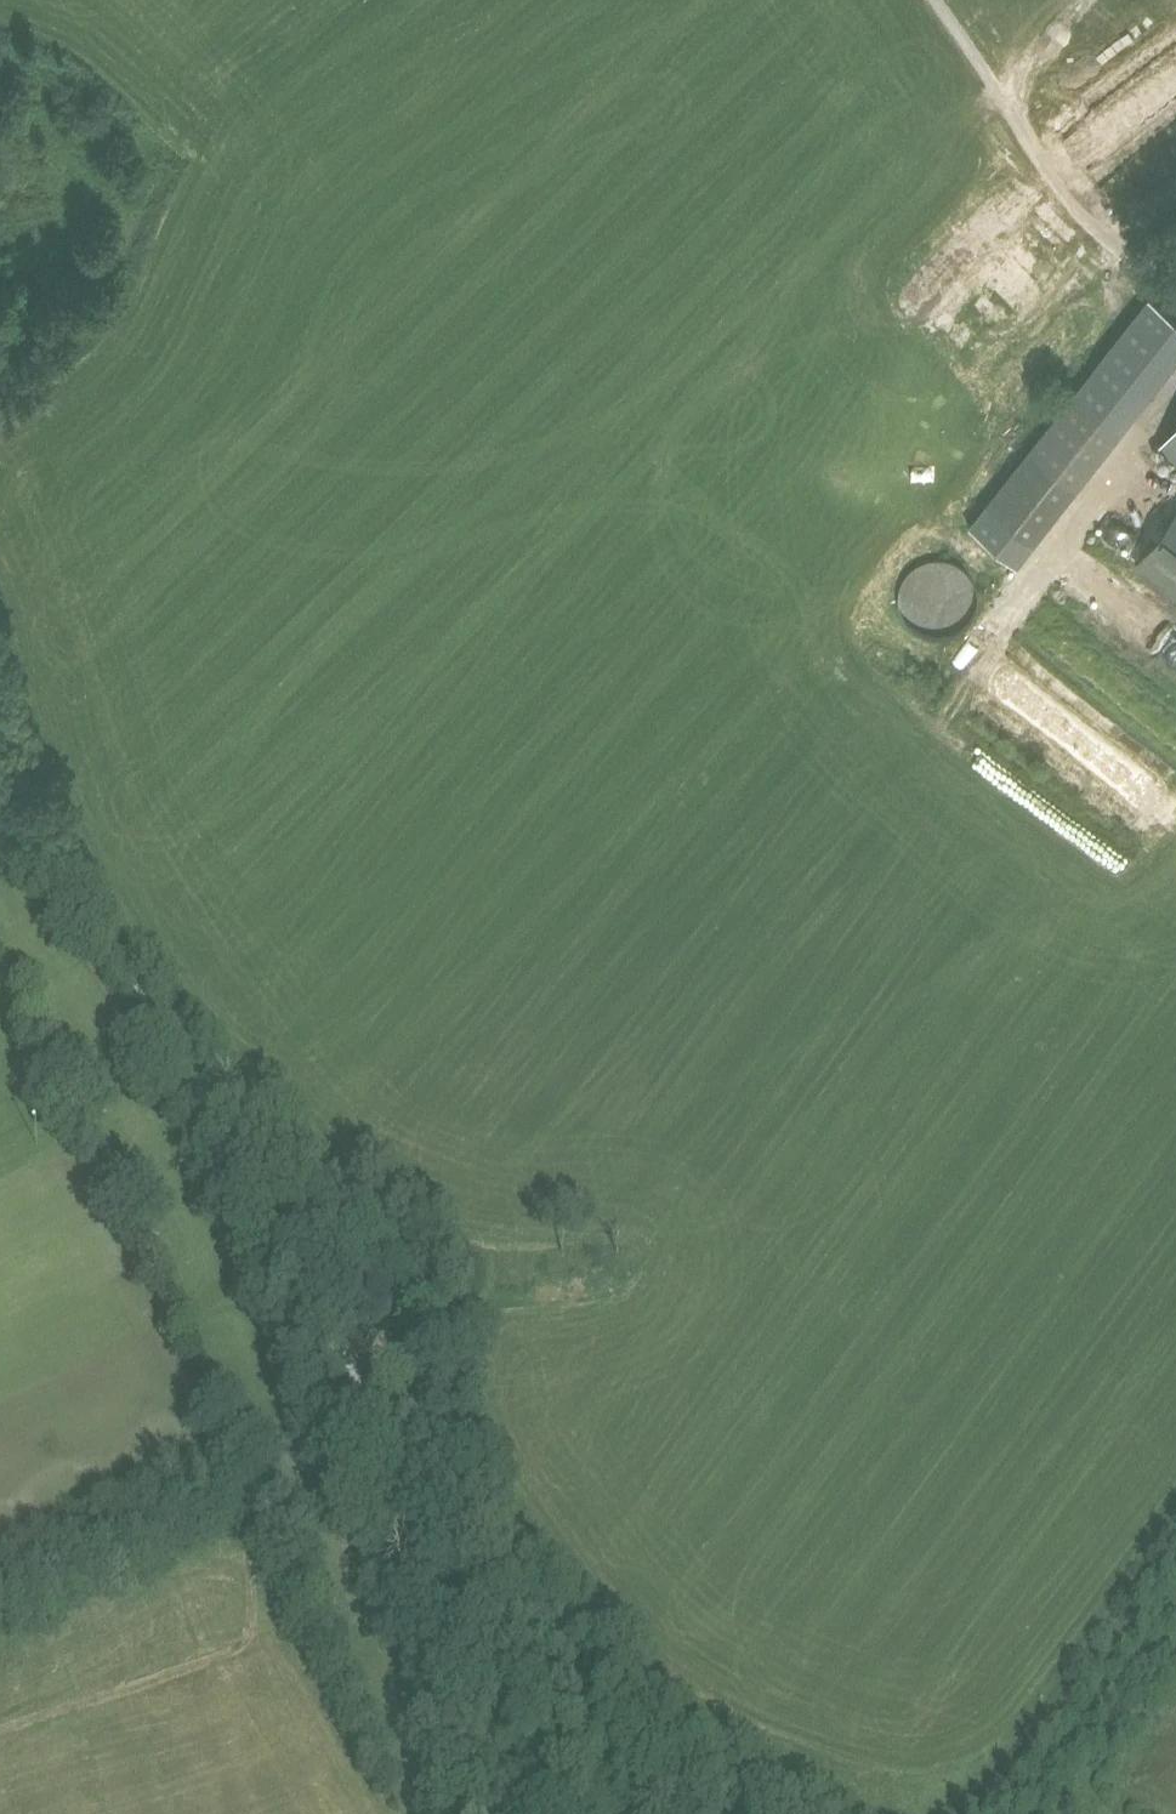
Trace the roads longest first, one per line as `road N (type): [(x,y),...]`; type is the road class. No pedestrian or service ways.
road 1 (track): [(1107,215),(940,0)]

